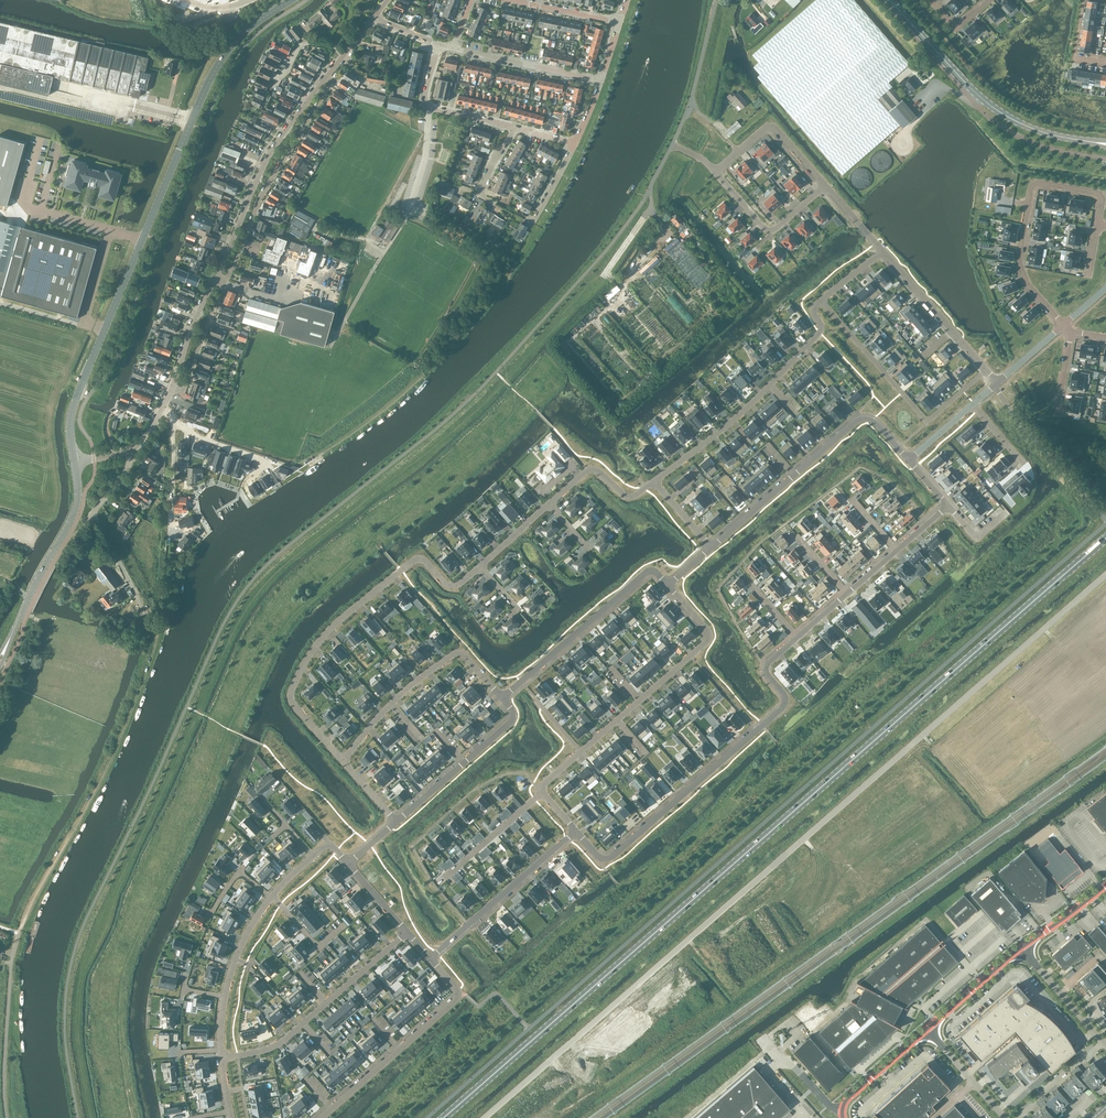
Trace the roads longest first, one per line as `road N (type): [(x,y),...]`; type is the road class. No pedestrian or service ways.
road 1 (primary): [(443,1117),(1105,539)]
road 2 (residential): [(484,1117),(1105,576)]
road 3 (tertiary): [(74,462),(70,421),(78,392),(209,83),(249,29),(291,0)]
road 4 (residential): [(576,831),(600,857),(614,856),(782,708),(784,695),(766,667),(797,638)]
road 5 (residential): [(480,567),(453,586),(426,562),(411,562),(314,649),(292,701),(343,760)]
road 6 (residential): [(669,585),(708,639),(541,785),(542,793)]
road 7 (residential): [(909,460),(876,423),(859,420),(711,547)]
road 8 (residential): [(822,300),(814,310),(818,335),(732,421),(655,481)]
road 9 (residential): [(1063,326),(1020,262),(1032,185),(1101,195),(1098,224)]
road 10 (tertiary): [(1080,140),(1035,129),(988,104),(890,0)]
road 11 (residential): [(215,278),(271,152),(331,72)]
road 12 (residential): [(225,283),(331,72)]
road 13 (residential): [(822,300),(924,418),(986,370)]
road 14 (residential): [(407,932),(279,1044),(221,1057)]
road 15 (residential): [(322,1117),(458,997),(430,959)]
road 16 (residential): [(343,760),(397,698),(456,652),(502,698)]
road 17 (residential): [(669,585),(646,573),(502,698)]
road 18 (tertiary): [(0,660),(73,515),(74,462)]
road 19 (residential): [(430,959),(576,831)]
road 20 (residential): [(502,698),(512,720),(396,822)]
road 21 (residential): [(986,370),(883,251)]
road 22 (residential): [(825,185),(770,231),(714,171)]
road 23 (residential): [(515,127),(427,105),(440,45)]
road 24 (residential): [(601,81),(453,48)]
road 25 (residential): [(714,171),(772,127),(825,185)]
road 26 (unclassified): [(717,0),(672,144)]
road 27 (residential): [(542,793),(438,883)]
road 28 (residential): [(655,481),(627,497),(588,470),(550,504)]
road 29 (residential): [(170,390),(184,389),(225,283)]
road 30 (unclassified): [(1105,1045),(1022,948)]
road 31 (unclassified): [(928,1029),(1022,948)]
road 32 (residential): [(170,390),(215,278)]

